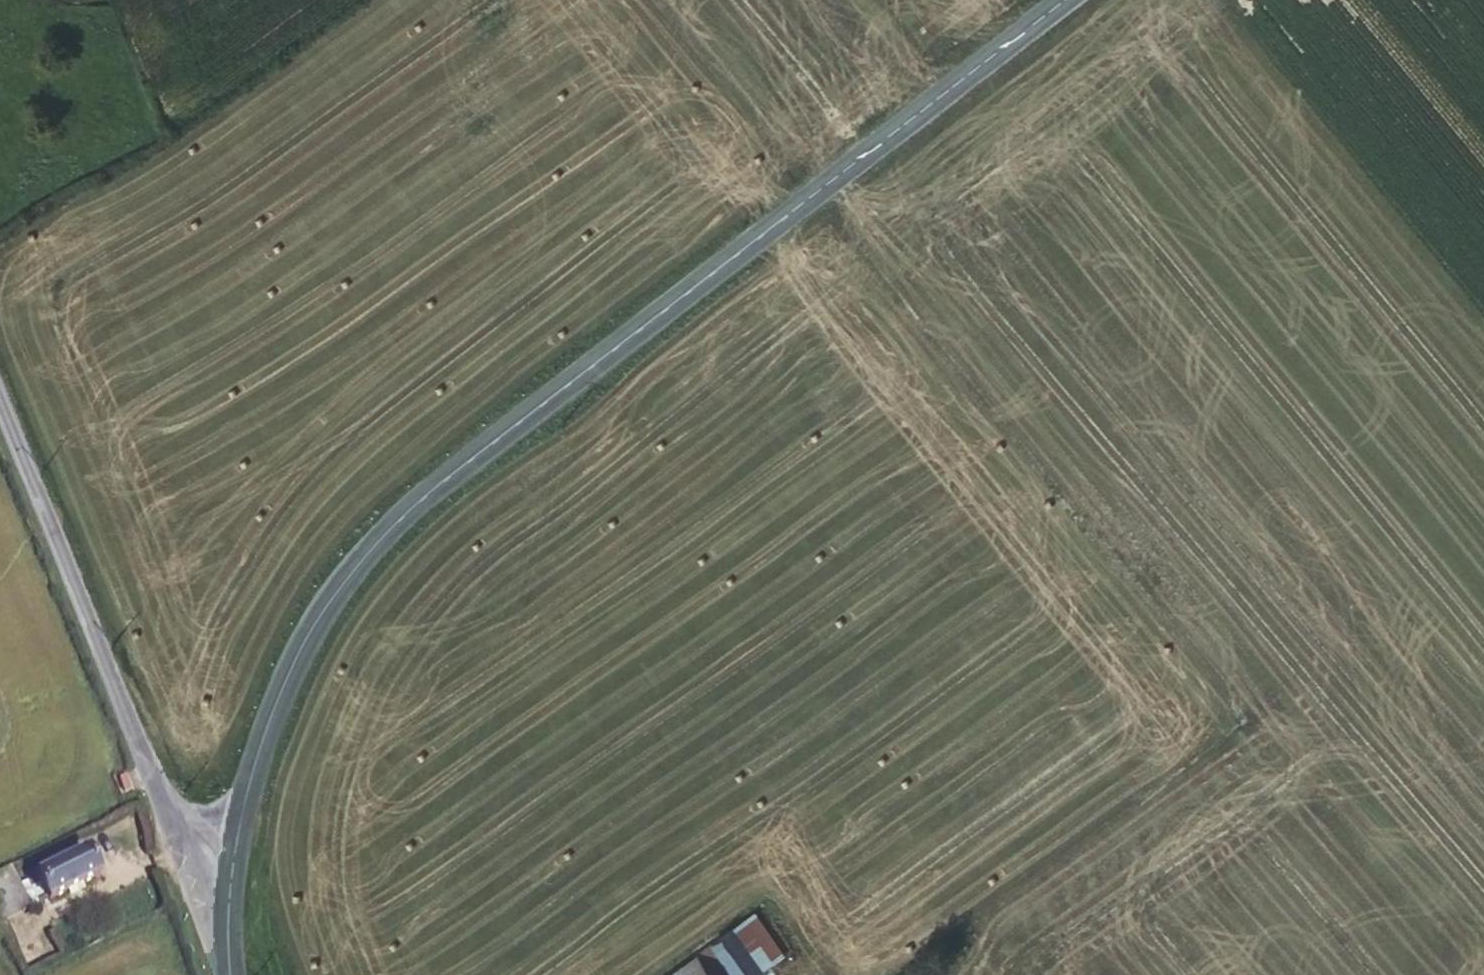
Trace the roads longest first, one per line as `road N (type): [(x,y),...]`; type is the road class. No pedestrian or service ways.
road 1 (tertiary): [(1067,0),(392,515),(292,629),(219,869)]
road 2 (unclassified): [(0,404),(162,796),(219,869)]

